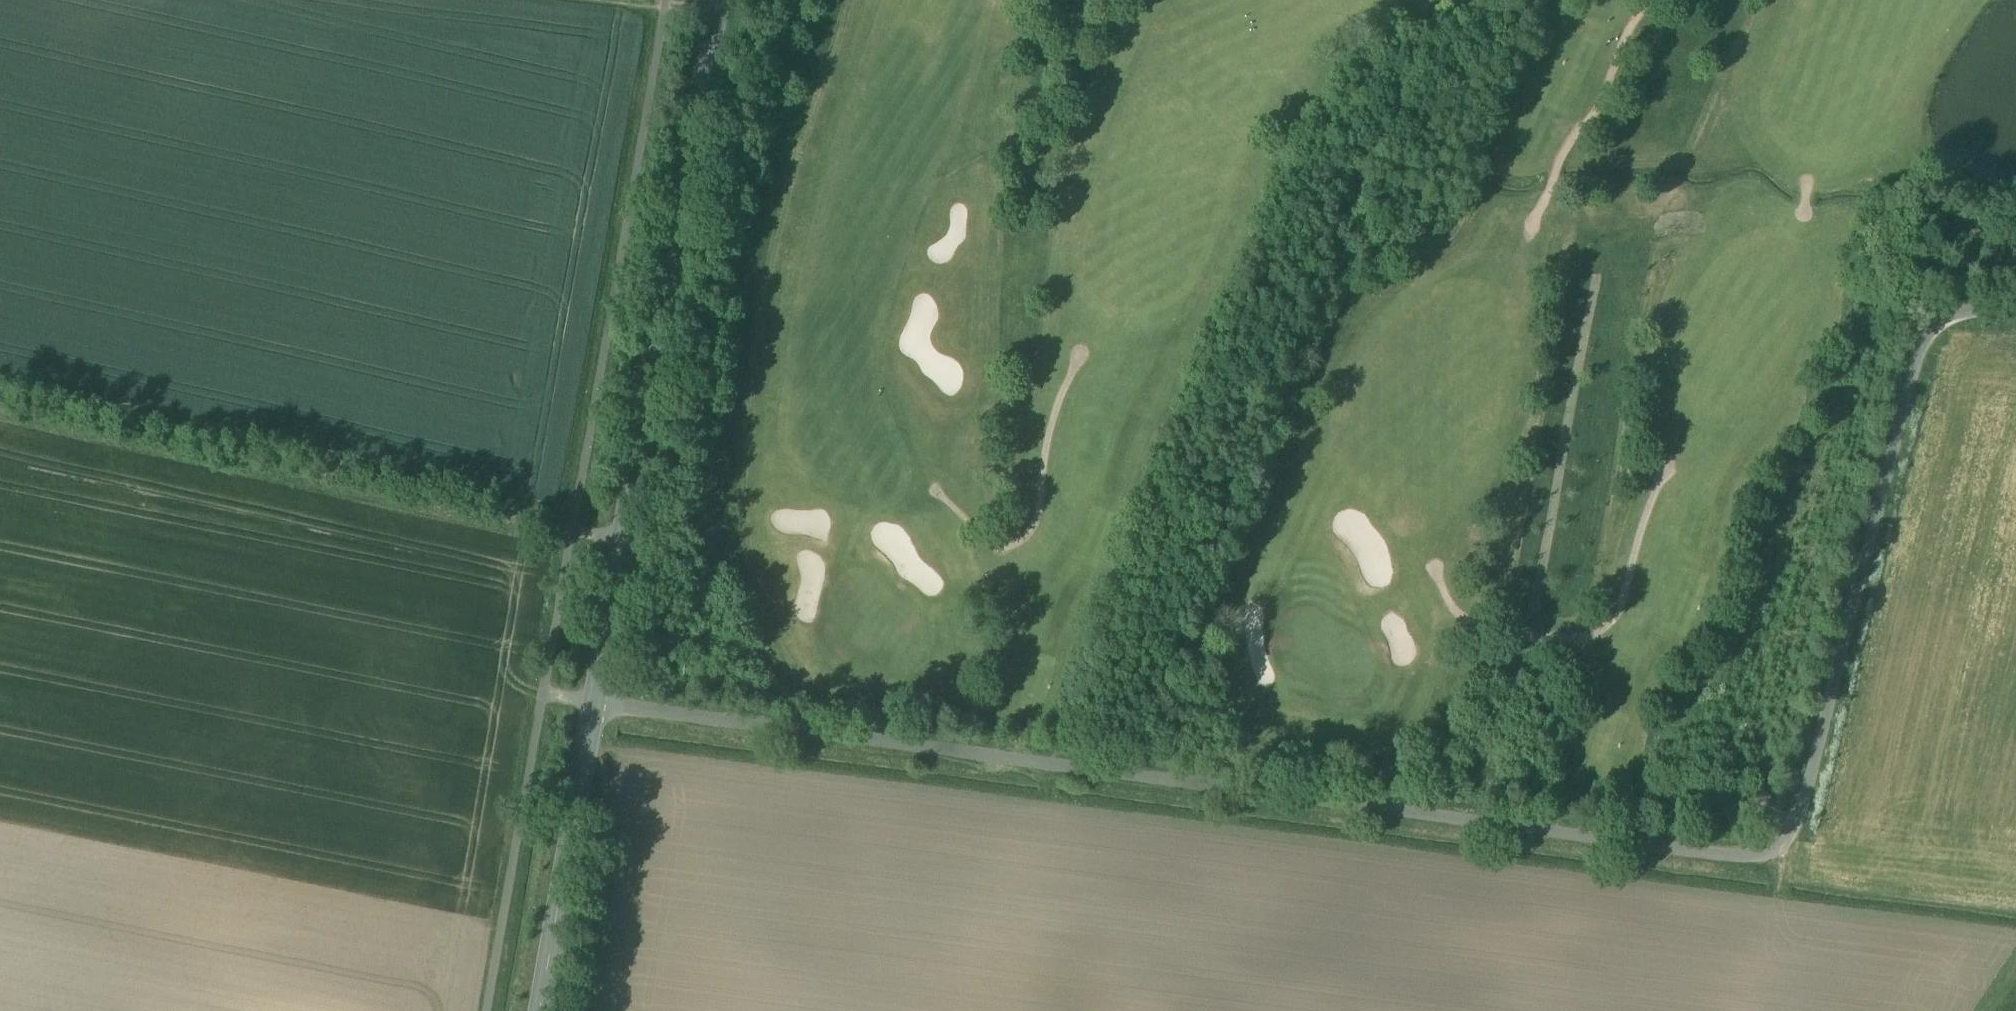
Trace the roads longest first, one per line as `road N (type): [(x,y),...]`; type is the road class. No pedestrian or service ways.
road 1 (unclassified): [(596,707),(1735,846),(1773,834),(1795,812),(1920,347),(1944,320),(2015,316)]
road 2 (tertiary): [(718,0),(596,707)]
road 3 (tertiary): [(596,707),(543,1010)]

